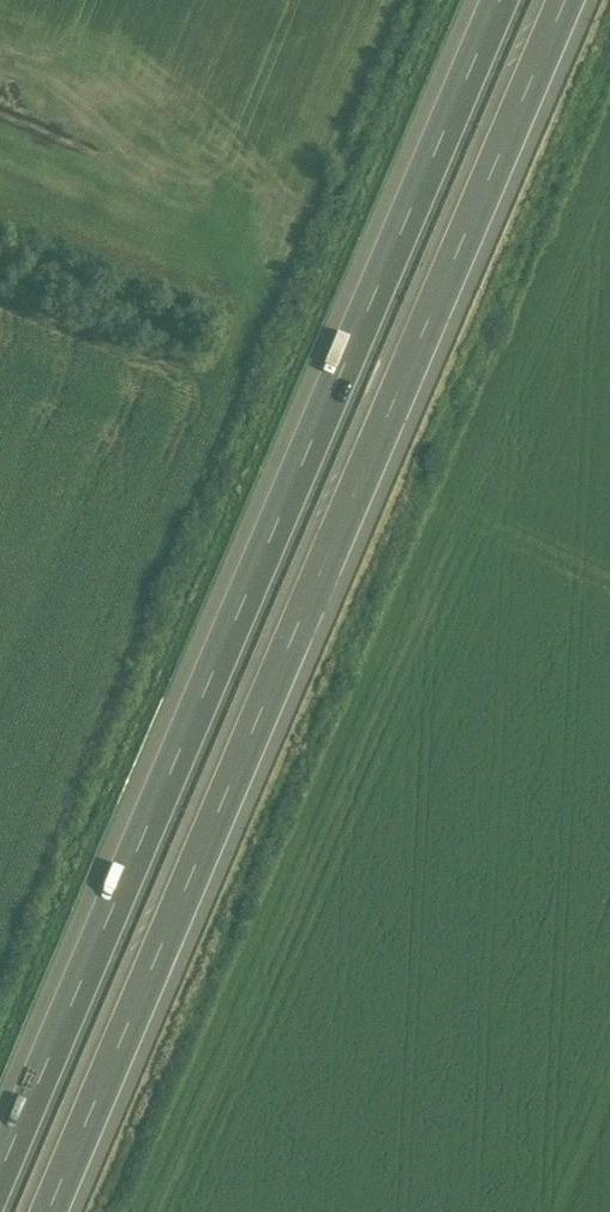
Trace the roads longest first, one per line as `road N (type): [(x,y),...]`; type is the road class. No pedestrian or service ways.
road 1 (motorway): [(47,1211),(561,0)]
road 2 (motorway): [(502,0),(0,1186)]

